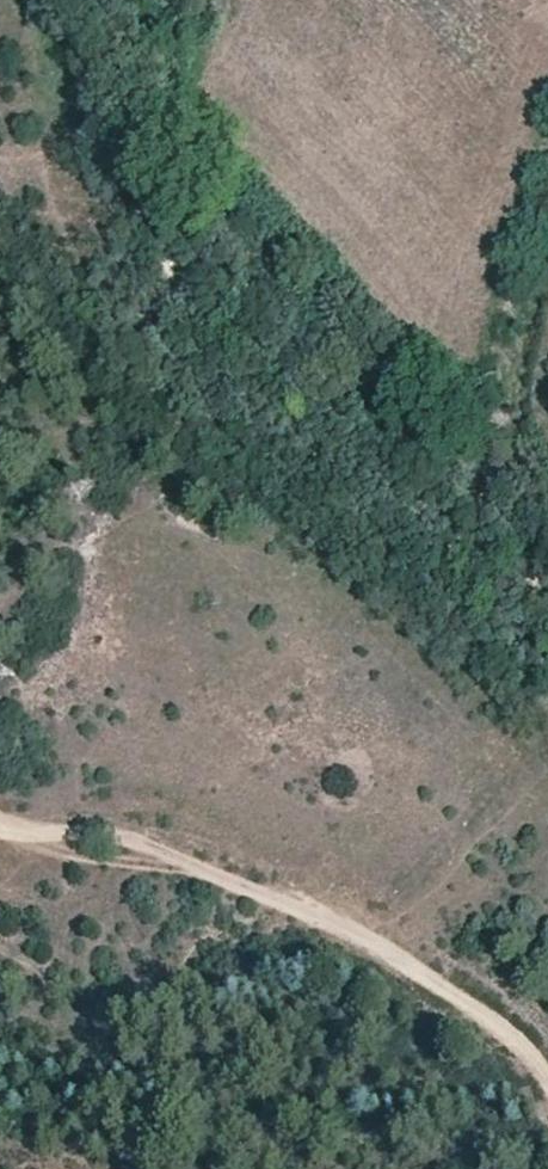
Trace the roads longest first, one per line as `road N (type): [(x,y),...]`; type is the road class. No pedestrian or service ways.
road 1 (track): [(547,1079),(518,1043),(331,920),(94,832),(0,820)]

